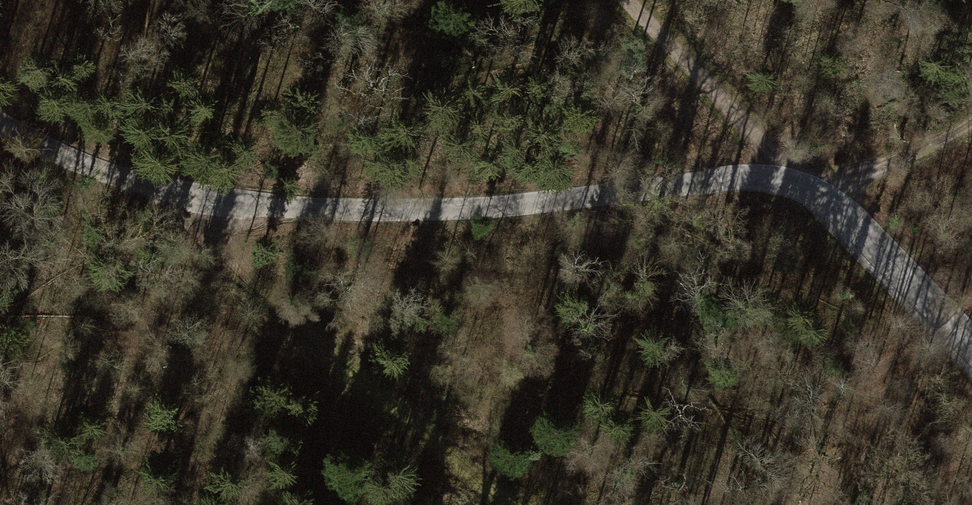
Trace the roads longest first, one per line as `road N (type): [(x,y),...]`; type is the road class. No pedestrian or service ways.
road 1 (unclassified): [(971,343),(853,222),(815,193),(762,179),(488,206),(252,205),(66,161),(0,124)]
road 2 (track): [(624,0),(815,193),(925,153),(971,125)]
road 3 (track): [(508,504),(225,254),(199,198)]

